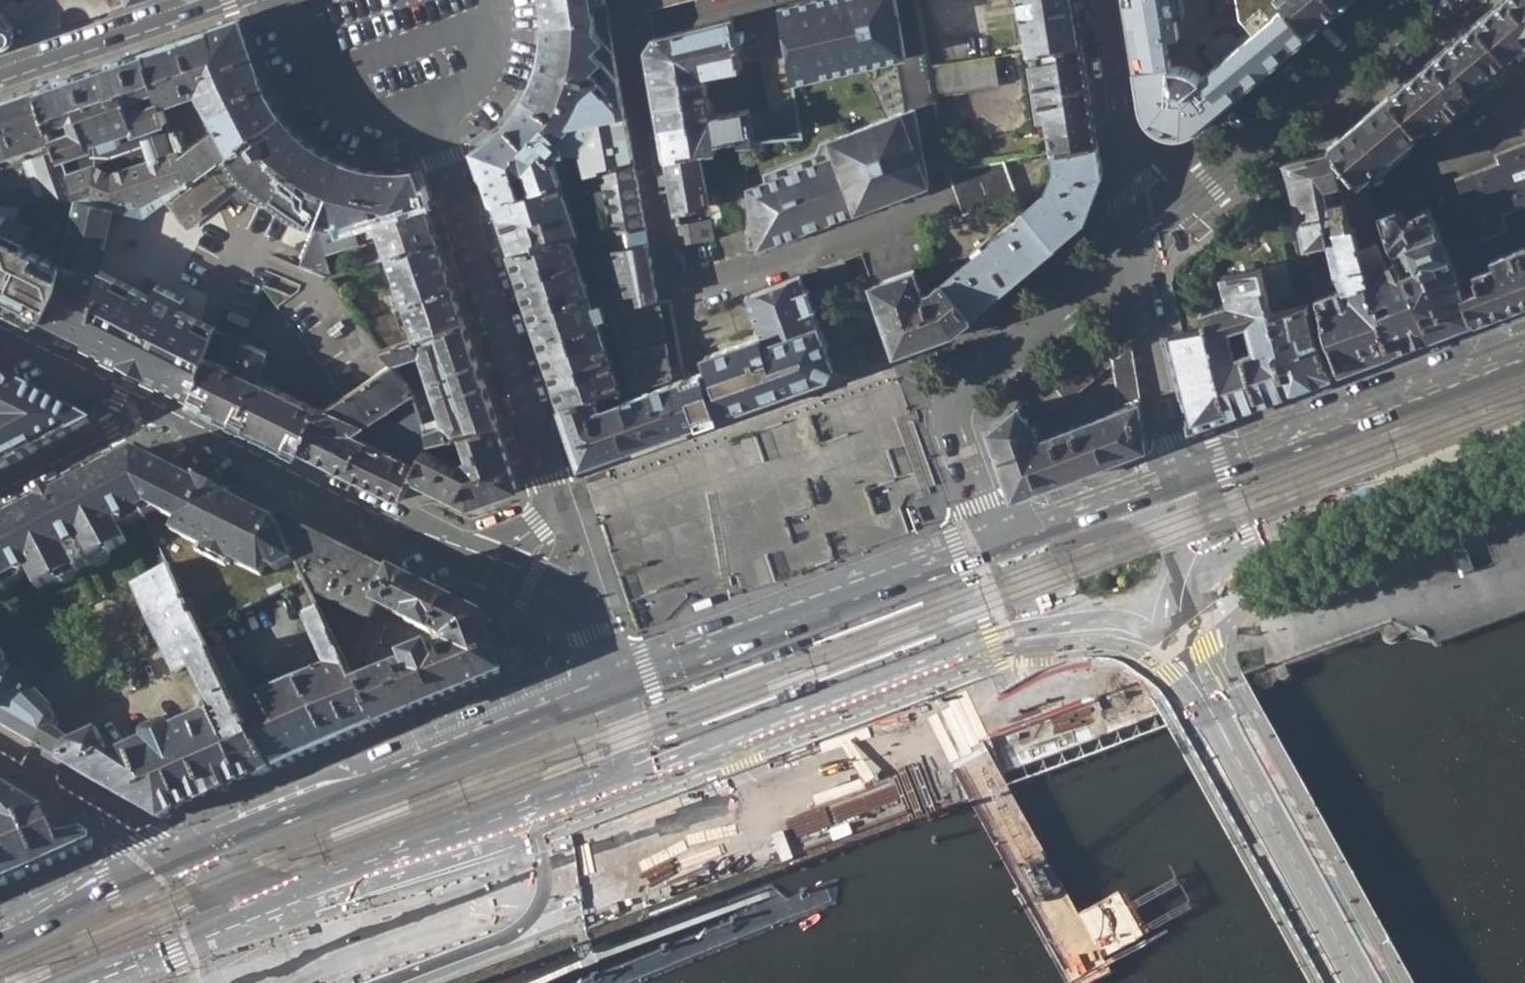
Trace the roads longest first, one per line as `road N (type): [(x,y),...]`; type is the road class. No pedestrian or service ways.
road 1 (unknown): [(606,790),(685,791),(1062,653),(1129,648)]
road 2 (unknown): [(606,790),(969,653),(1086,625)]
road 3 (primary): [(620,685),(174,867)]
road 4 (unknown): [(86,982),(535,817)]
road 5 (primary): [(1000,544),(620,685)]
road 6 (residential): [(1139,239),(963,384),(954,411),(957,452),(978,512),(1000,544)]
road 7 (residential): [(431,123),(554,481)]
road 8 (residential): [(1429,0),(1139,239)]
road 9 (primary): [(1524,353),(1174,484)]
road 10 (unknown): [(1190,584),(1321,513),(1524,435)]
road 11 (secondary): [(478,567),(160,415)]
road 12 (primary): [(1364,982),(1208,702)]
road 13 (residential): [(675,301),(934,206)]
road 14 (residential): [(627,35),(675,301)]
road 15 (residential): [(1174,484),(1139,239)]
road 16 (residential): [(1139,239),(1102,0)]
road 17 (residential): [(0,73),(227,0)]
road 18 (residential): [(276,0),(303,63),(329,97),(374,122),(431,123)]
road 19 (secondary): [(0,758),(142,840),(174,867)]
road 20 (primary): [(174,867),(0,948)]
road 21 (primary): [(1174,484),(1000,544)]
road 22 (secondary): [(160,415),(0,330)]
road 23 (residential): [(160,415),(0,492)]
road 24 (residential): [(431,123),(461,110),(491,76),(501,39),(494,0)]
road 25 (residential): [(627,35),(770,0)]
road 26 (residential): [(599,620),(554,481)]
road 27 (secondary): [(599,620),(478,567)]
road 28 (residential): [(675,301),(705,419)]

